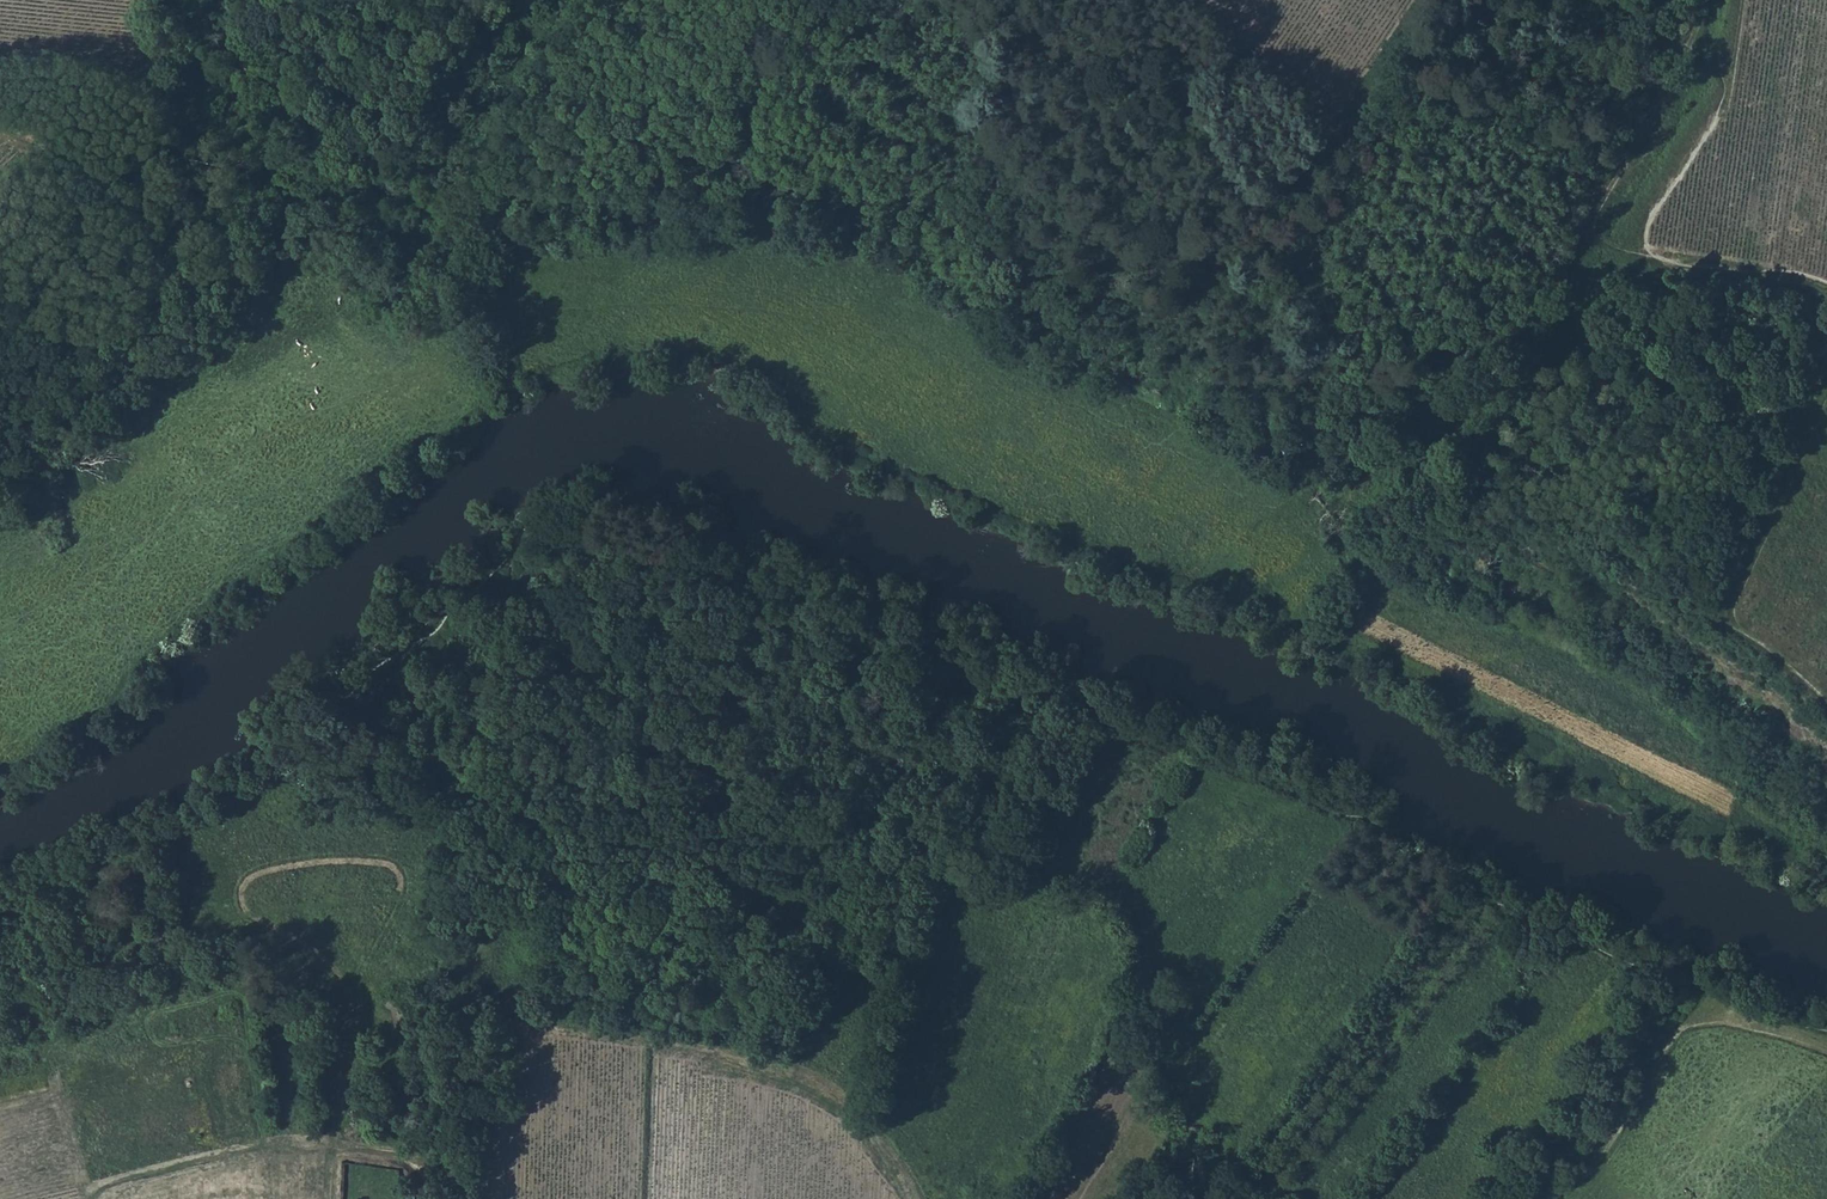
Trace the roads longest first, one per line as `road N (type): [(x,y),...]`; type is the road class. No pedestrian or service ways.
road 1 (track): [(1826,815),(1753,762),(1708,705),(1570,616),(1410,587),(1350,553)]
road 2 (track): [(1587,238),(1561,296),(1504,364),(1367,471),(1342,519),(1350,553)]
road 3 (track): [(1703,0),(1680,64),(1600,200),(1587,238)]
road 4 (track): [(1721,618),(1826,377)]
road 5 (track): [(1826,290),(1800,278),(1667,265),(1587,238)]
road 6 (track): [(0,54),(147,62),(149,24),(137,0)]
road 7 (track): [(1826,704),(1772,646),(1721,618)]

